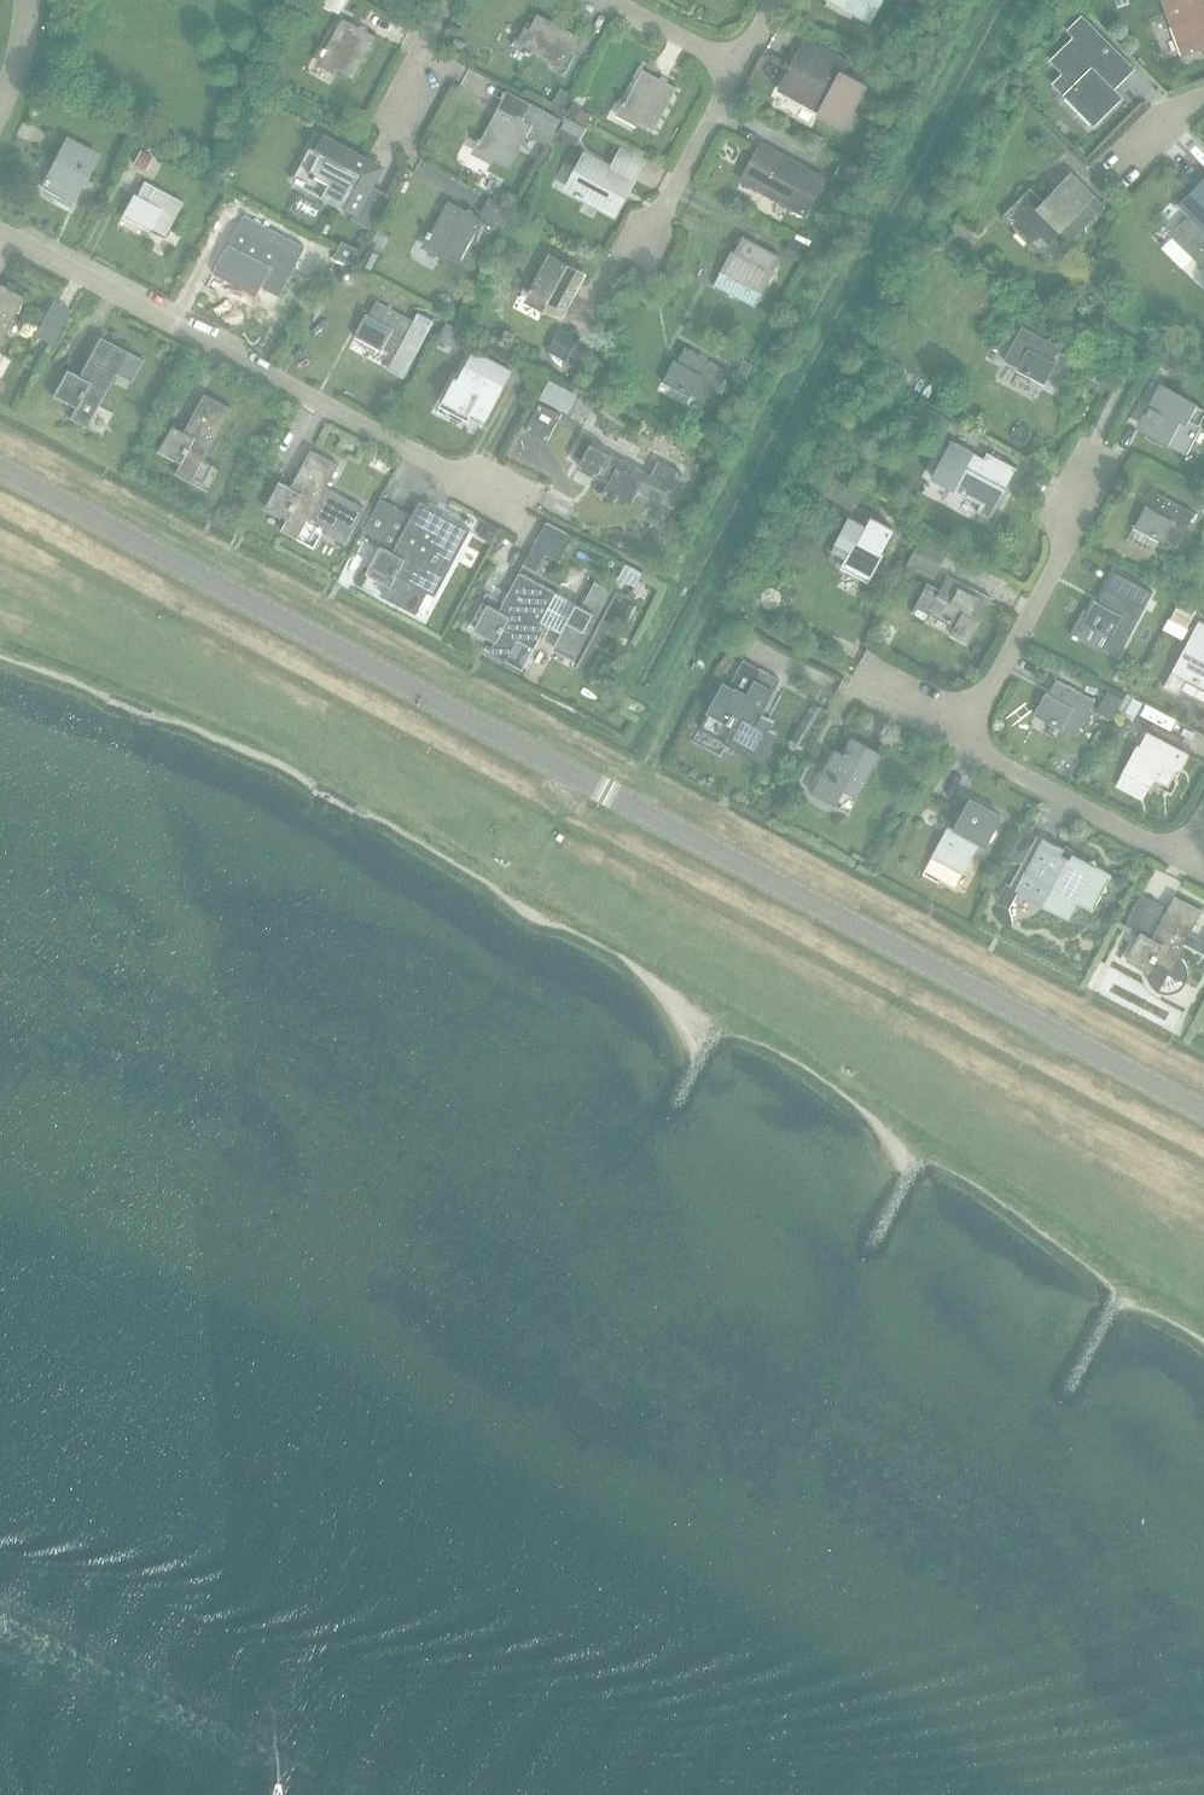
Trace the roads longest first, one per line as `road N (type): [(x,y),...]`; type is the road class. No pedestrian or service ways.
road 1 (unclassified): [(1203,1109),(0,466)]
road 2 (residential): [(520,503),(0,232)]
road 3 (residential): [(964,743),(1112,455)]
road 4 (residential): [(1180,856),(964,743)]
road 5 (residential): [(631,261),(737,66)]
road 6 (residential): [(380,127),(445,0)]
road 7 (residential): [(737,66),(612,0)]
road 8 (residential): [(964,743),(841,684)]
road 9 (residential): [(1109,171),(1203,93)]

